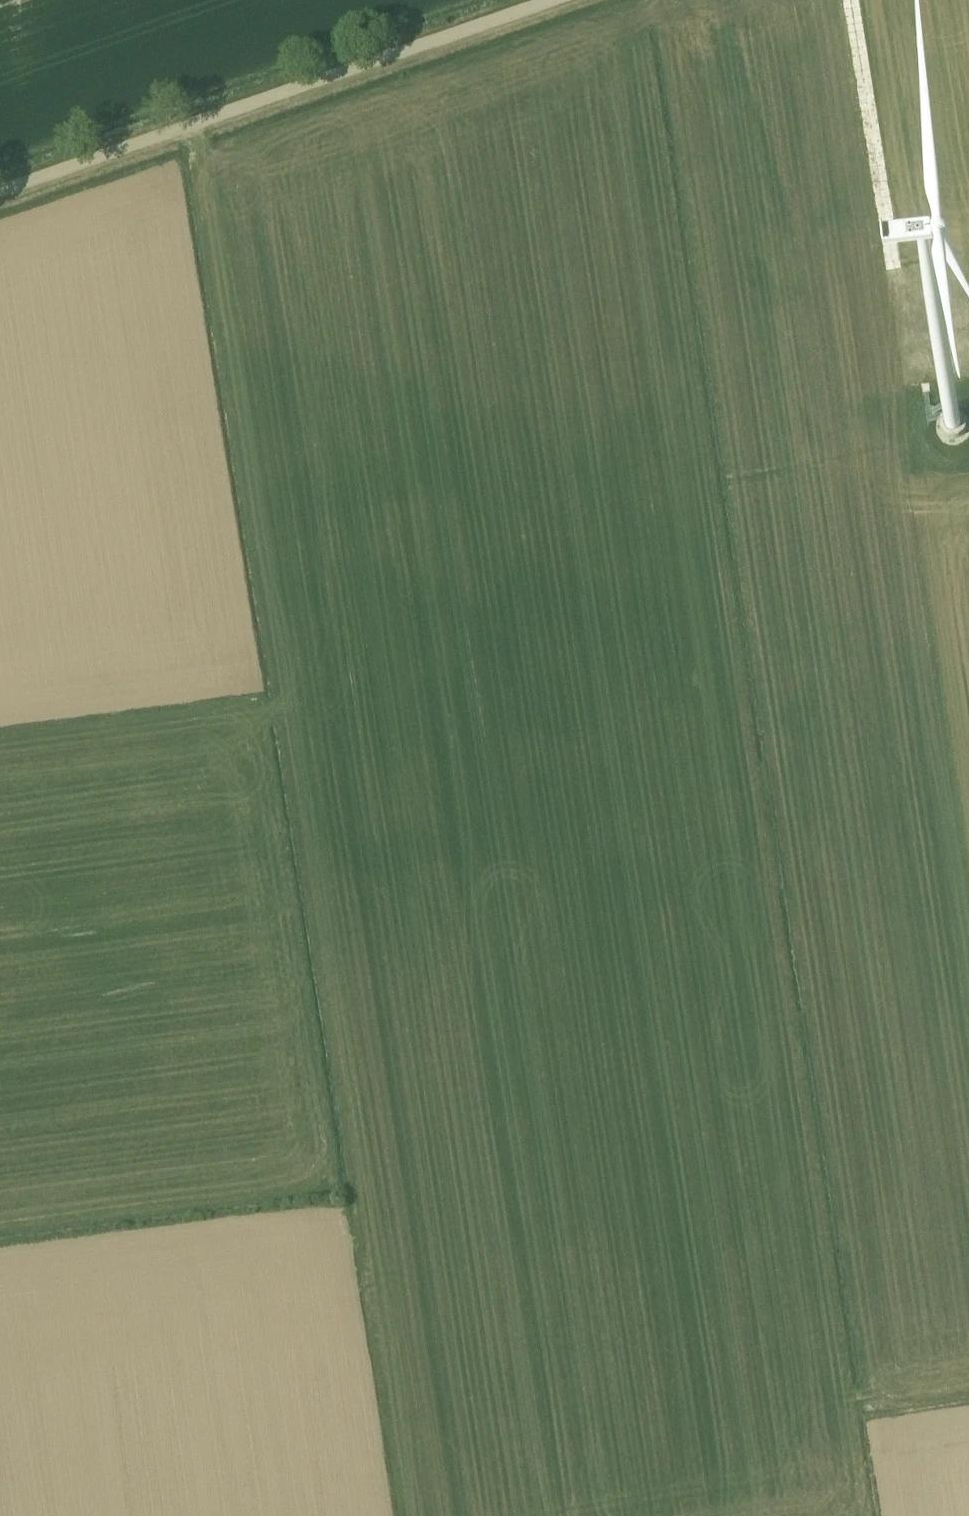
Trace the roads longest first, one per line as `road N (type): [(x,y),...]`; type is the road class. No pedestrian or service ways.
road 1 (unclassified): [(0,194),(555,0)]

